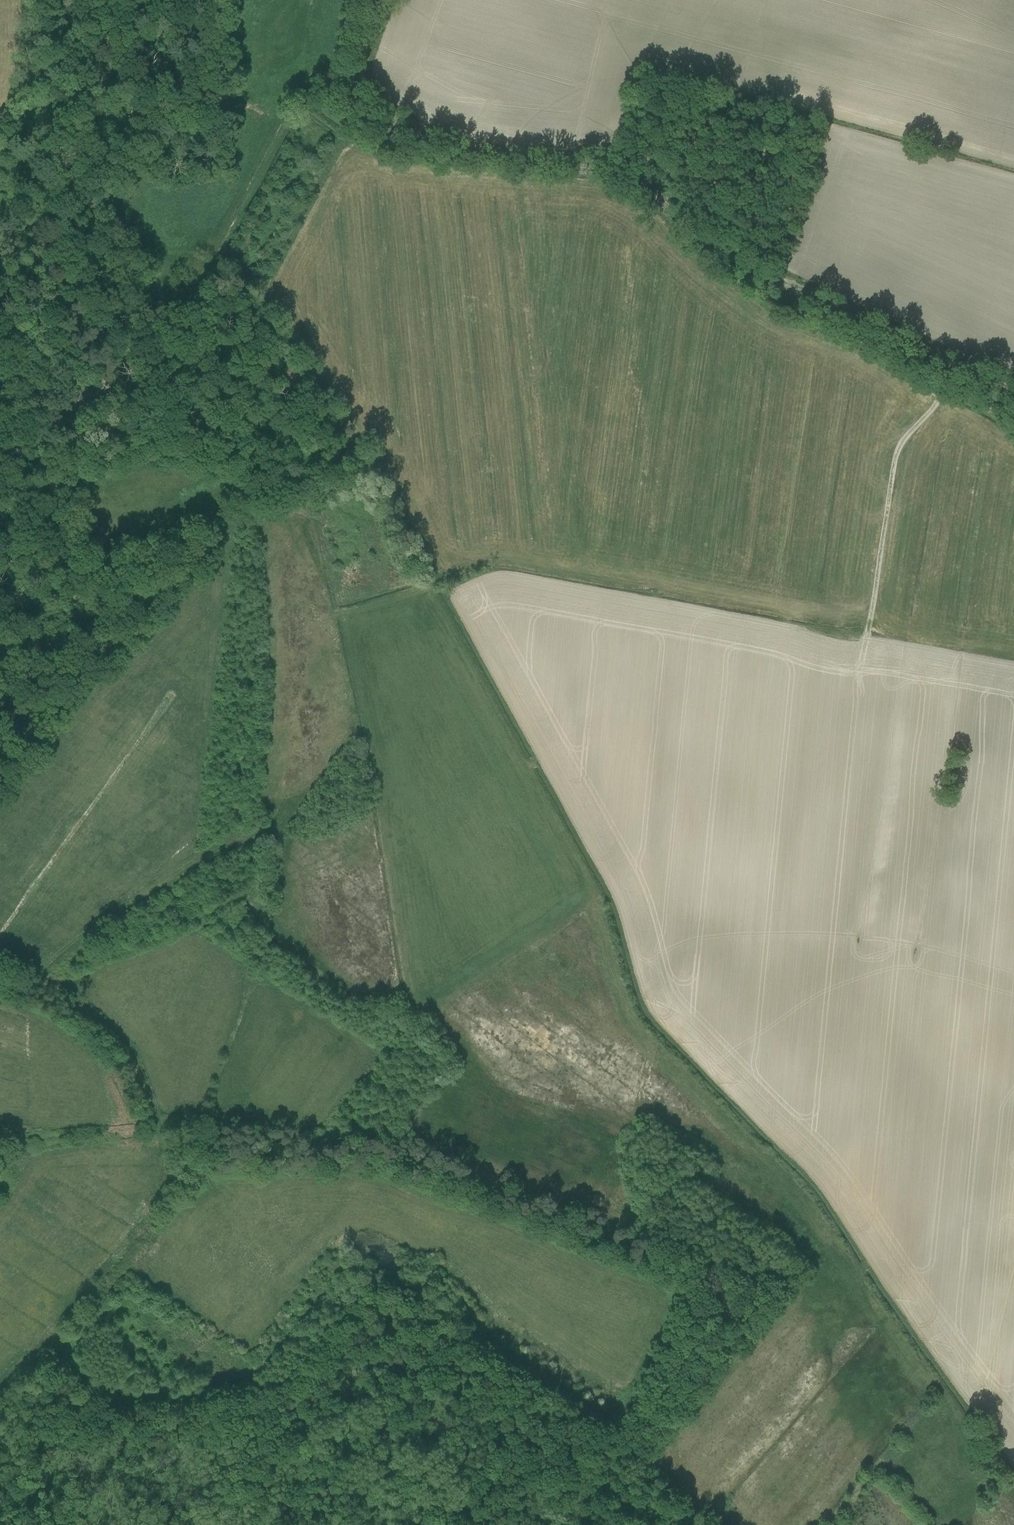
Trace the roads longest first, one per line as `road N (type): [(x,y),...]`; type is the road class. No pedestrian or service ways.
road 1 (track): [(0,970),(42,979),(108,1025),(174,1147),(389,1148),(563,1211),(715,1278),(594,1524)]
road 2 (track): [(365,0),(336,69),(339,82),(392,123),(491,157),(610,169),(781,282),(1013,391)]
road 3 (track): [(952,363),(939,399),(896,456),(868,630)]

